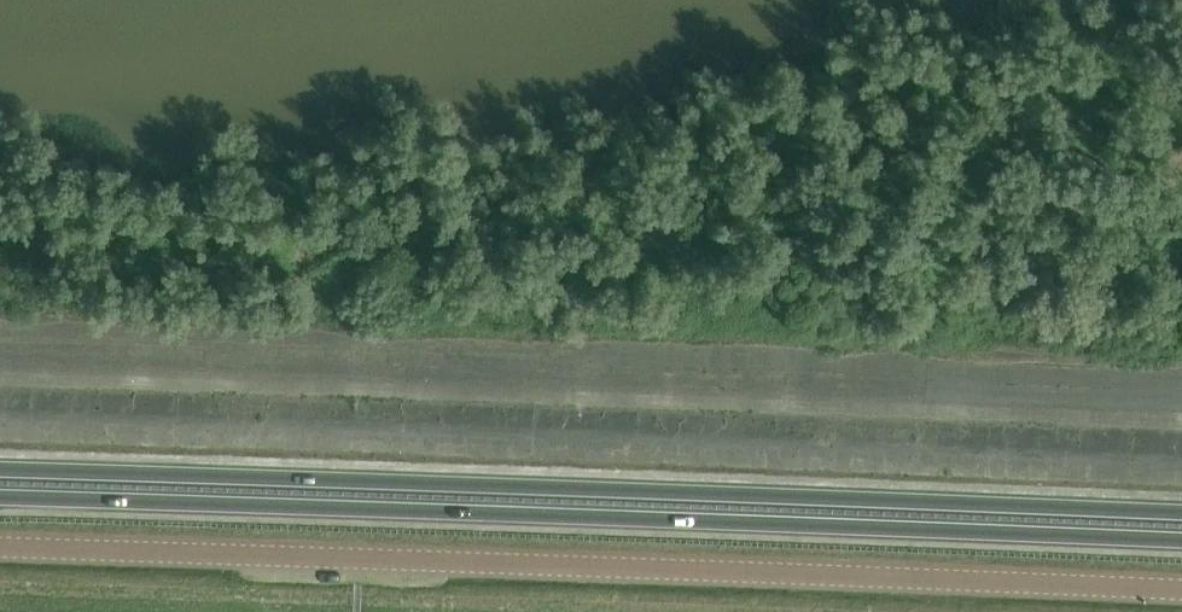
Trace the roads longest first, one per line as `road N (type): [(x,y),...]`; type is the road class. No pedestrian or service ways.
road 1 (tertiary): [(1181,590),(0,547)]
road 2 (trunk): [(0,500),(1181,541)]
road 3 (trunk): [(1181,516),(0,477)]

